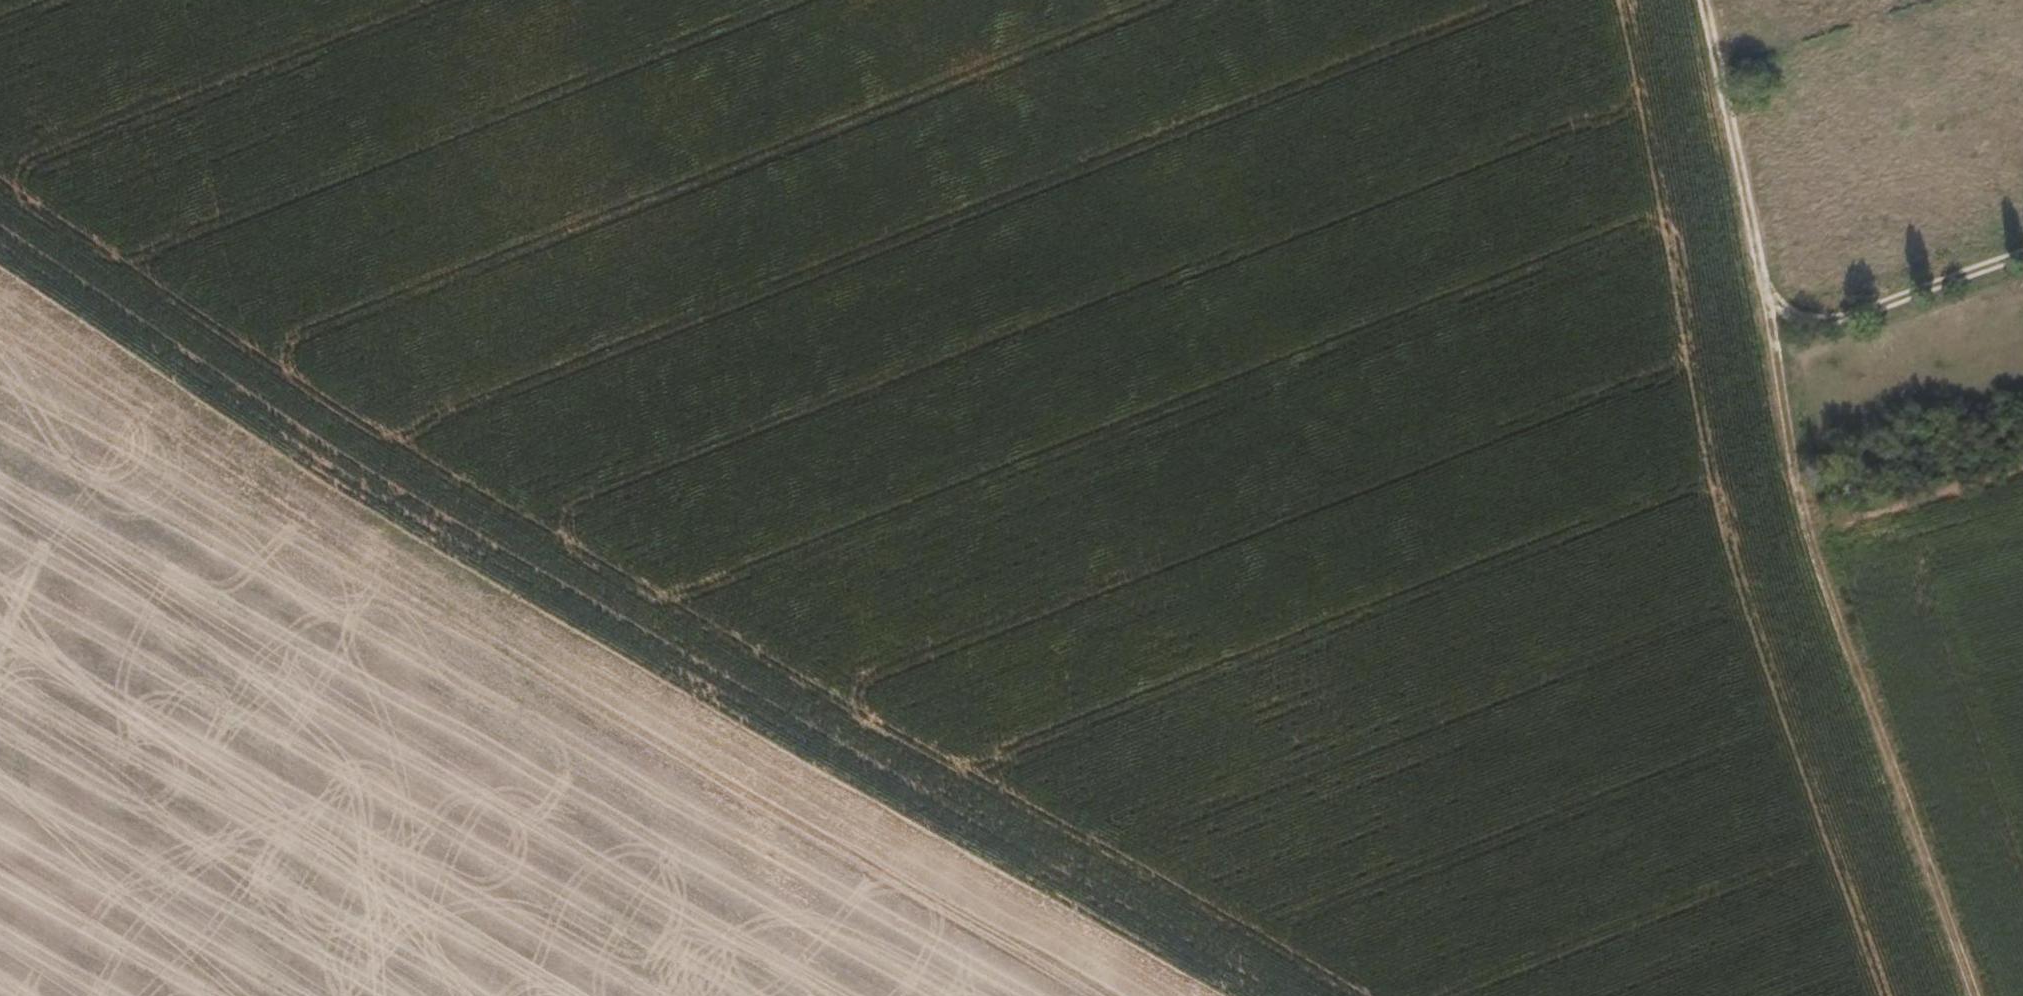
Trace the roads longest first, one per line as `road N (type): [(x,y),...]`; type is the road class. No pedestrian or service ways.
road 1 (track): [(1706,0),(1820,554),(1976,995)]
road 2 (track): [(2022,260),(1837,325),(1767,310)]

